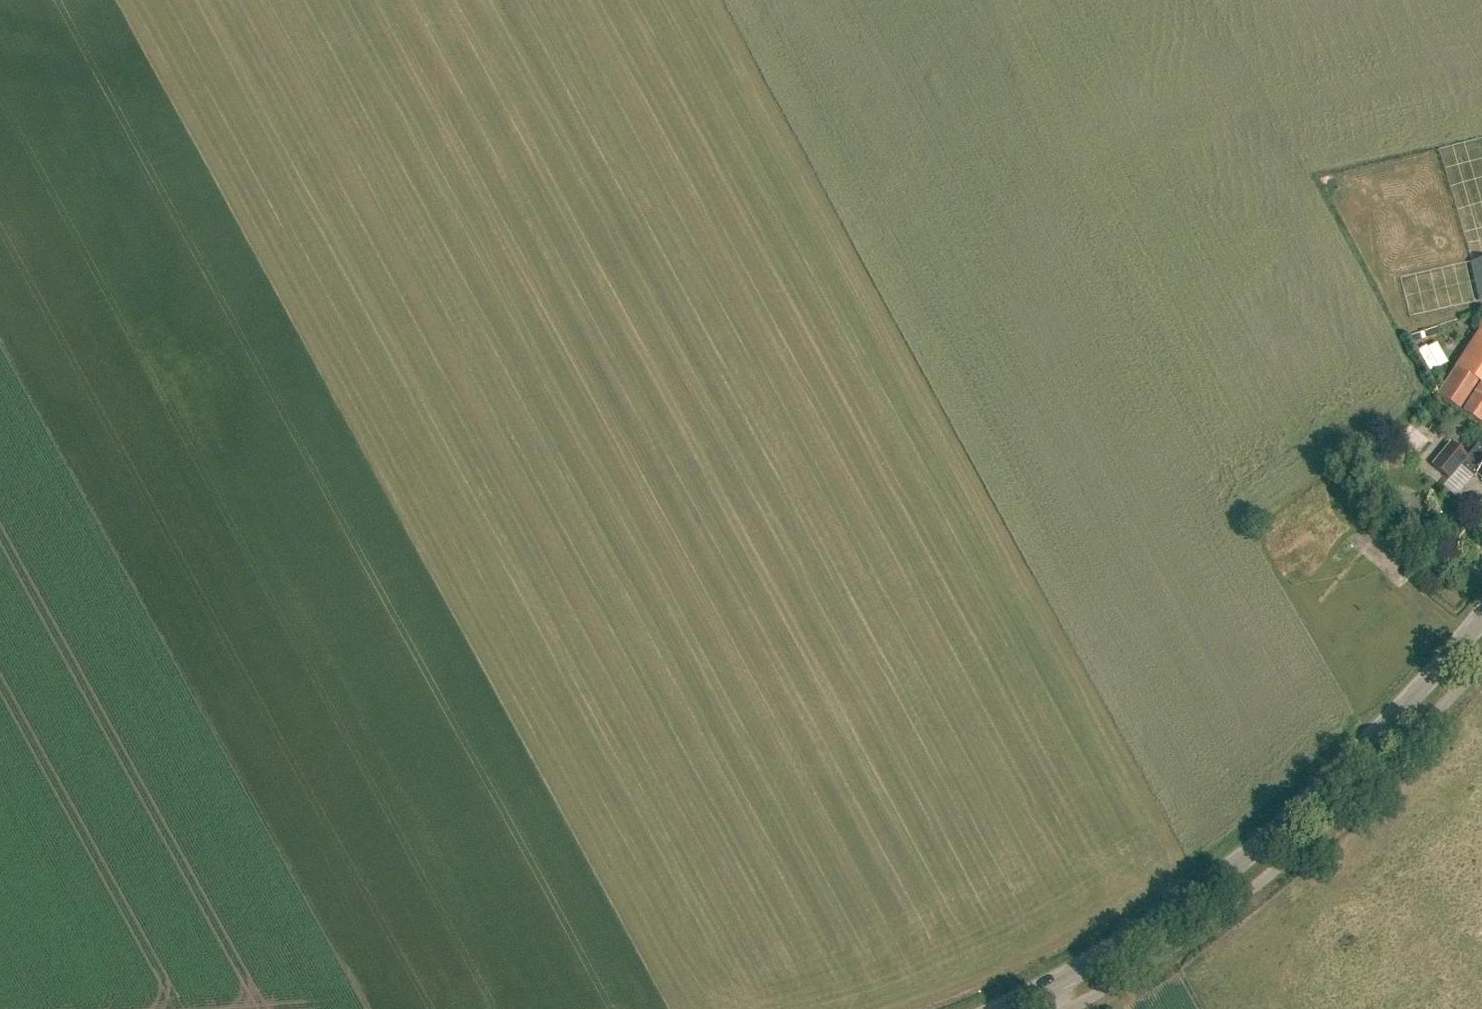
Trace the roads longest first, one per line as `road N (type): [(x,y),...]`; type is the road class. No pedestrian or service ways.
road 1 (secondary): [(1005,1008),(1098,964),(1259,849),(1422,691),(1481,614)]

